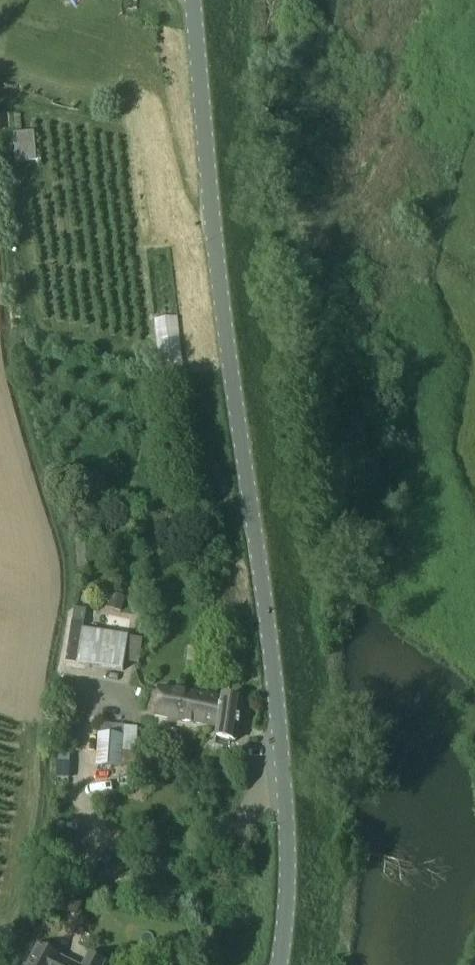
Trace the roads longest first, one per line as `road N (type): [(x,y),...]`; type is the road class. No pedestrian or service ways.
road 1 (tertiary): [(280,964),(287,874),(281,761),(215,250),(193,0)]
road 2 (track): [(166,370),(231,503),(253,520)]

